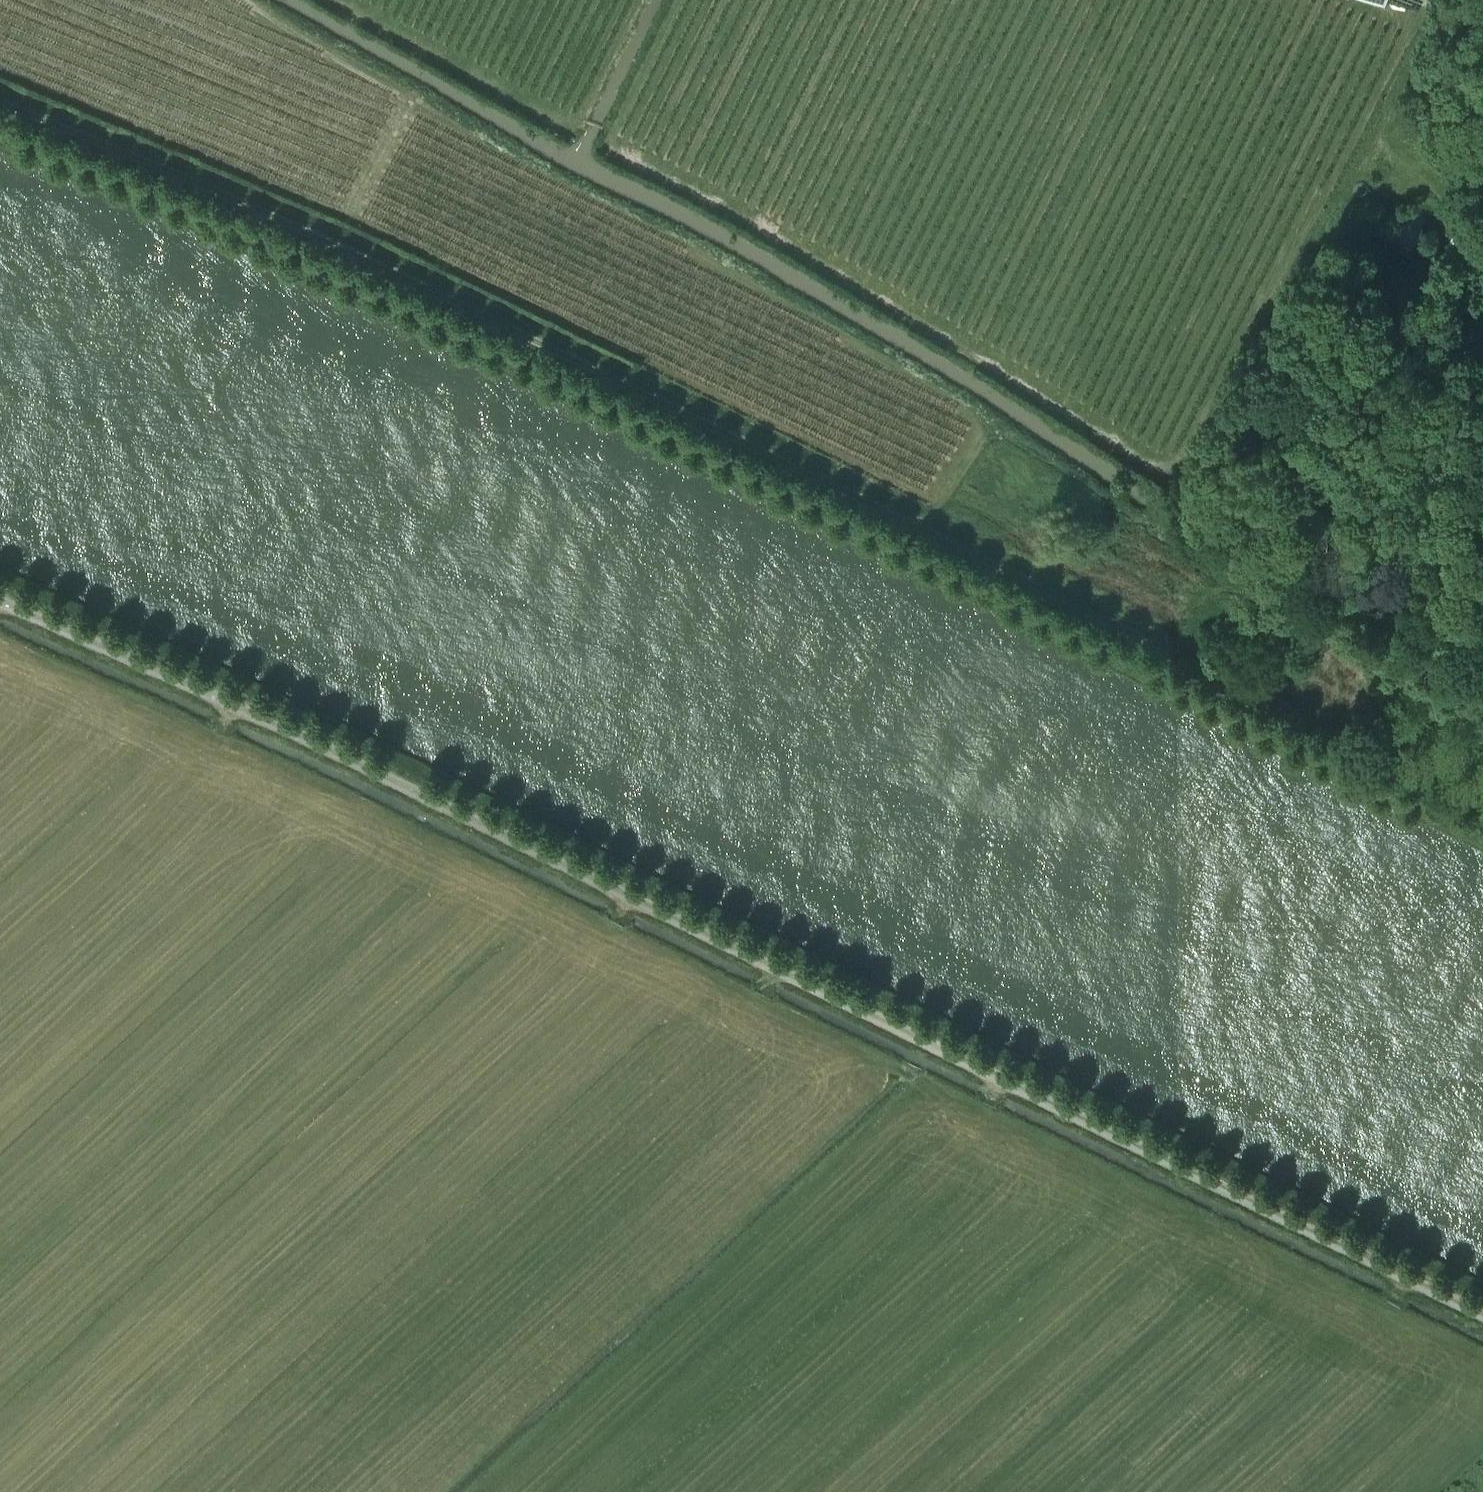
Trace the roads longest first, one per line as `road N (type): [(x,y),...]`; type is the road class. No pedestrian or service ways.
road 1 (track): [(1482,1315),(384,777),(0,603)]
road 2 (track): [(0,98),(679,401),(1482,800)]

